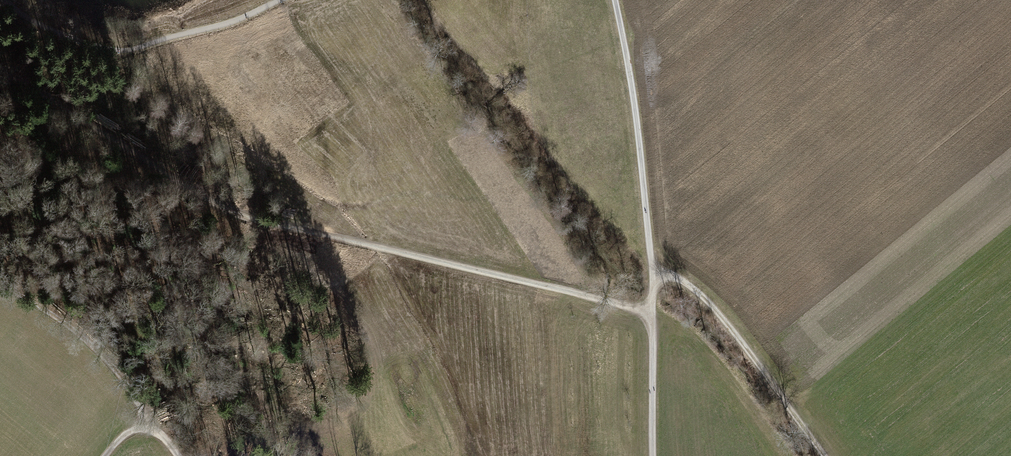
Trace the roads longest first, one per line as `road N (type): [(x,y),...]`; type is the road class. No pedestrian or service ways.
road 1 (track): [(0,67),(202,197),(264,221),(652,313)]
road 2 (track): [(653,455),(652,270),(614,0)]
road 3 (track): [(281,0),(235,21),(123,52),(38,23),(5,0)]
road 4 (track): [(825,455),(720,315),(679,279),(652,270)]
road 5 (track): [(178,455),(147,424),(138,394),(111,361),(0,282)]

